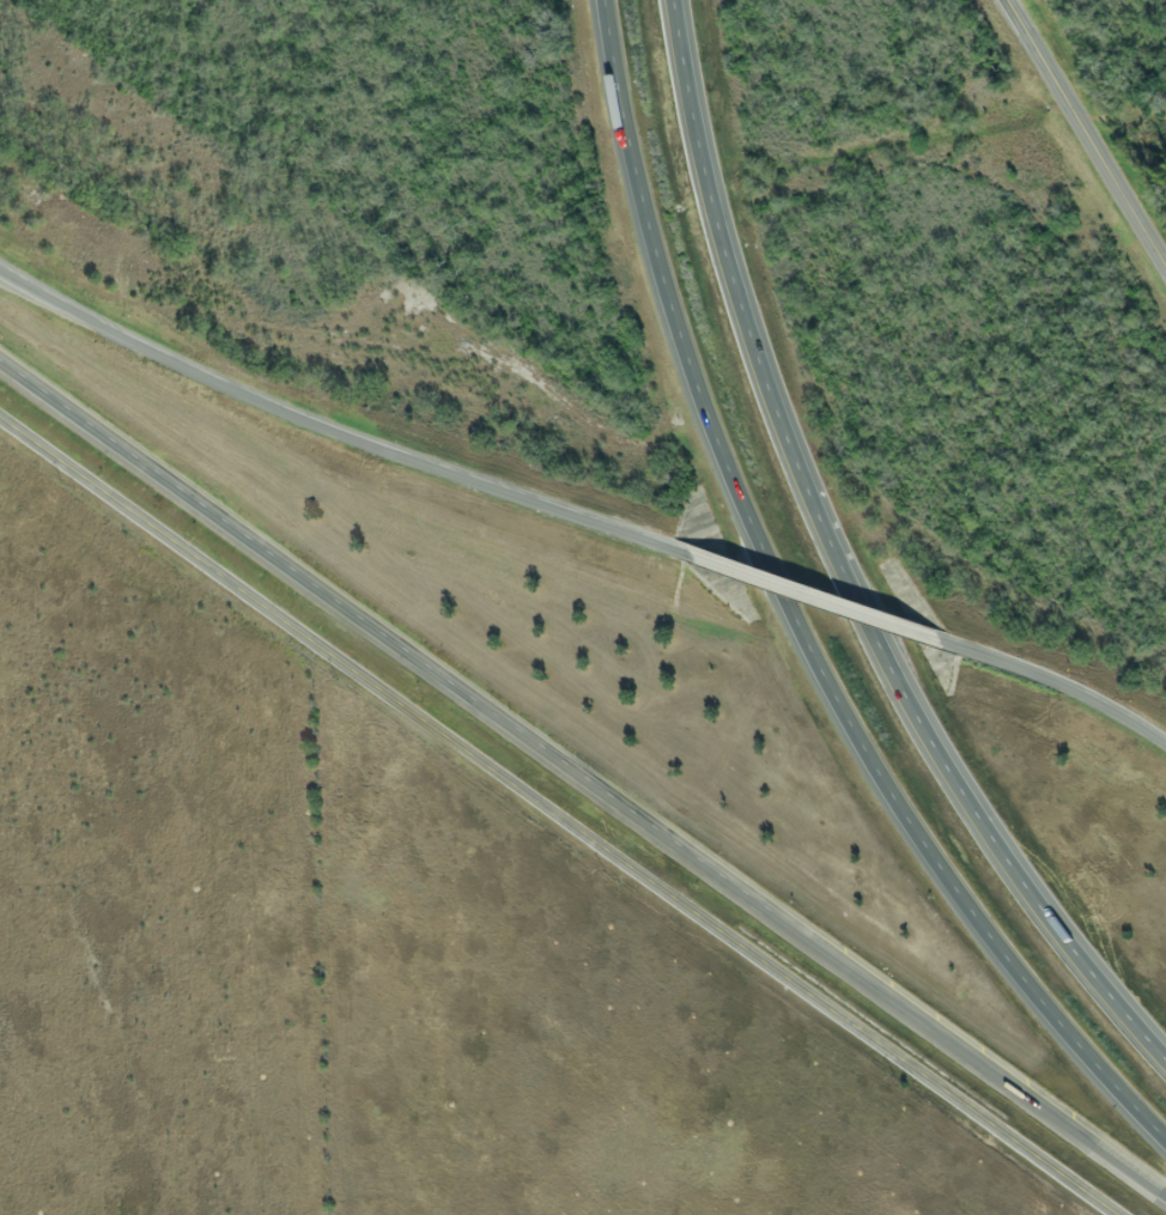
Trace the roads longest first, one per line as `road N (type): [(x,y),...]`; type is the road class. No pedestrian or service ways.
road 1 (tertiary): [(1116,1214),(0,418)]
road 2 (motorway): [(602,0),(631,168),(703,401),(784,619),(1006,970),(1165,1143)]
road 3 (motorway): [(1165,1054),(1113,1001),(948,771),(814,512),(718,232),(679,0)]
road 4 (primary): [(0,361),(740,885)]
road 5 (primary): [(688,551),(220,379),(0,275)]
road 6 (motorway): [(740,885),(1165,1187)]
road 7 (tertiary): [(1165,259),(1014,0)]
road 8 (motorway): [(961,643),(688,551)]
road 9 (motorway): [(1165,743),(1092,695),(961,643)]

